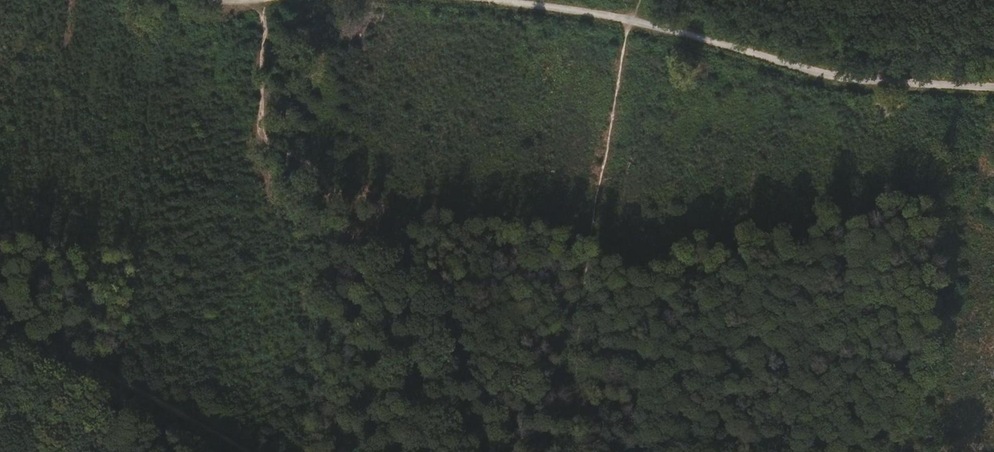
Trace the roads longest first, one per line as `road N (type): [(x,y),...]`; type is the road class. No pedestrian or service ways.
road 1 (track): [(631,26),(843,85),(993,95)]
road 2 (track): [(263,451),(0,310)]
road 3 (track): [(432,0),(631,26)]

